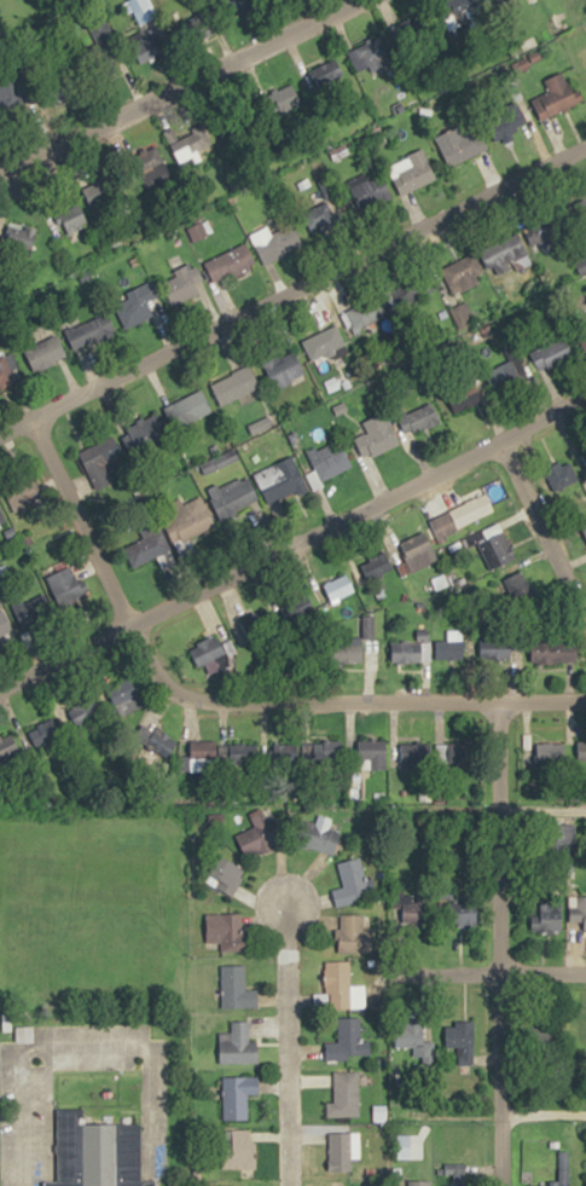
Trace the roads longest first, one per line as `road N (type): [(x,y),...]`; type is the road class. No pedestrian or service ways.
road 1 (residential): [(585,387),(0,685)]
road 2 (residential): [(0,428),(585,137)]
road 3 (residential): [(132,619),(157,652),(210,693),(585,684)]
road 4 (residential): [(498,1111),(503,688)]
road 5 (residential): [(1,161),(343,0)]
road 6 (residential): [(284,1185),(283,872)]
road 7 (residential): [(132,619),(34,412)]
road 8 (residential): [(585,584),(524,418)]
road 9 (residential): [(417,971),(585,971)]

